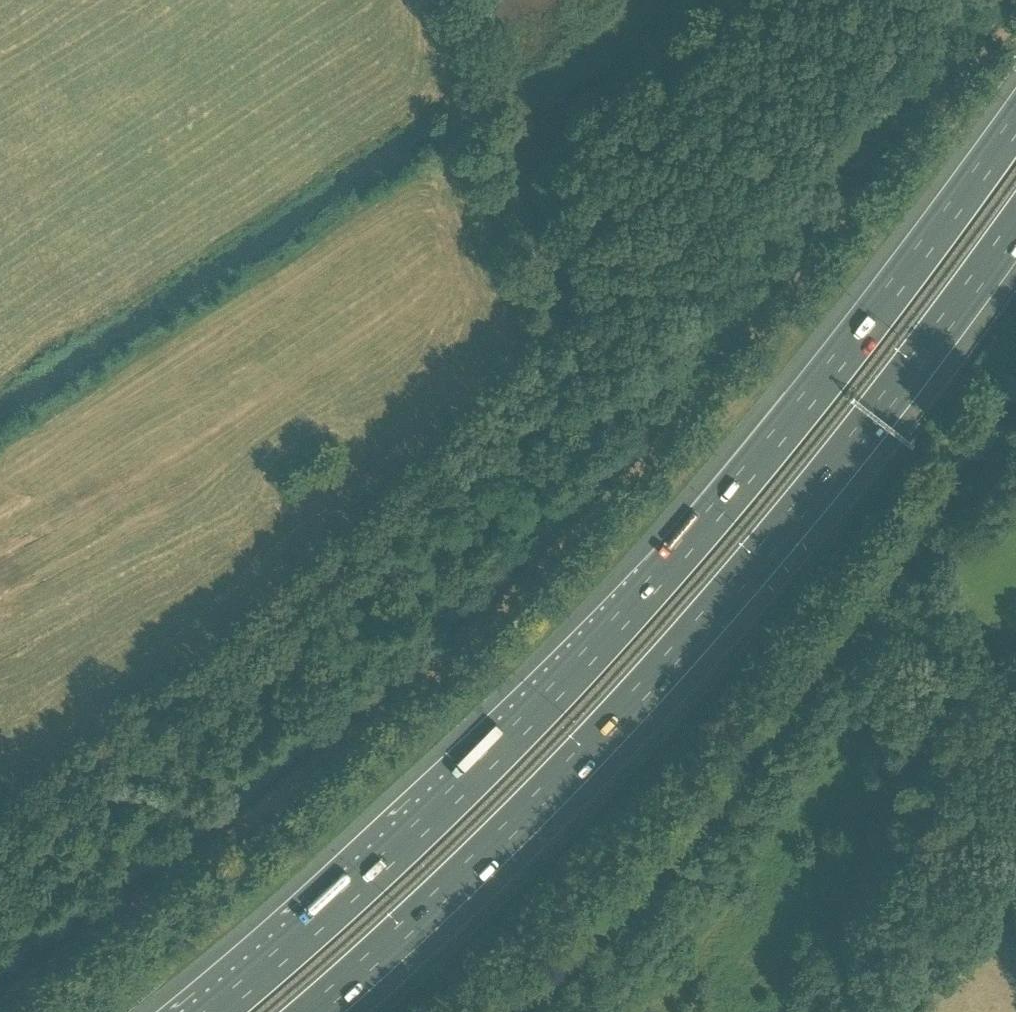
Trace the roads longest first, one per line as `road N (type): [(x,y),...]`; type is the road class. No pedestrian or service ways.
road 1 (motorway): [(1015,119),(801,407),(663,572),(431,816),(207,1011)]
road 2 (motorway): [(312,1011),(480,858),(706,620),(1015,223)]
road 3 (unclassified): [(872,1011),(973,875),(996,861)]

